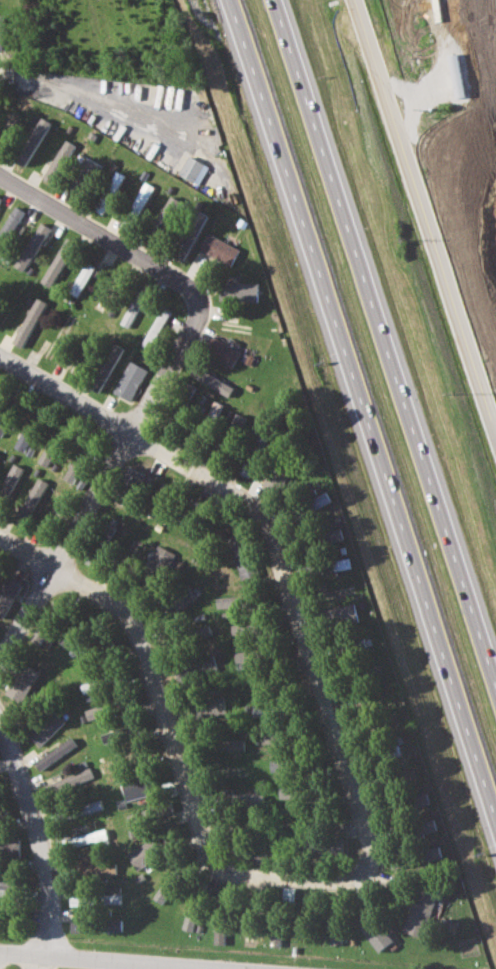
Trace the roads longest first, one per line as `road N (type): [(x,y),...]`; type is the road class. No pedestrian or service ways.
road 1 (motorway): [(224,0),(495,824)]
road 2 (motorway): [(495,699),(266,0)]
road 3 (residential): [(0,353),(186,451),(251,505),(287,563),(371,835),(370,864)]
road 4 (tertiary): [(349,0),(495,452)]
road 5 (residential): [(0,678),(206,299)]
road 6 (residential): [(0,537),(100,590),(133,620),(154,659),(196,832),(216,861)]
road 7 (residential): [(0,172),(206,299)]
road 8 (residential): [(0,952),(239,968)]
road 9 (residential): [(52,955),(44,845),(0,725)]
road 10 (residential): [(216,861),(260,879),(340,882),(359,879),(370,864)]

